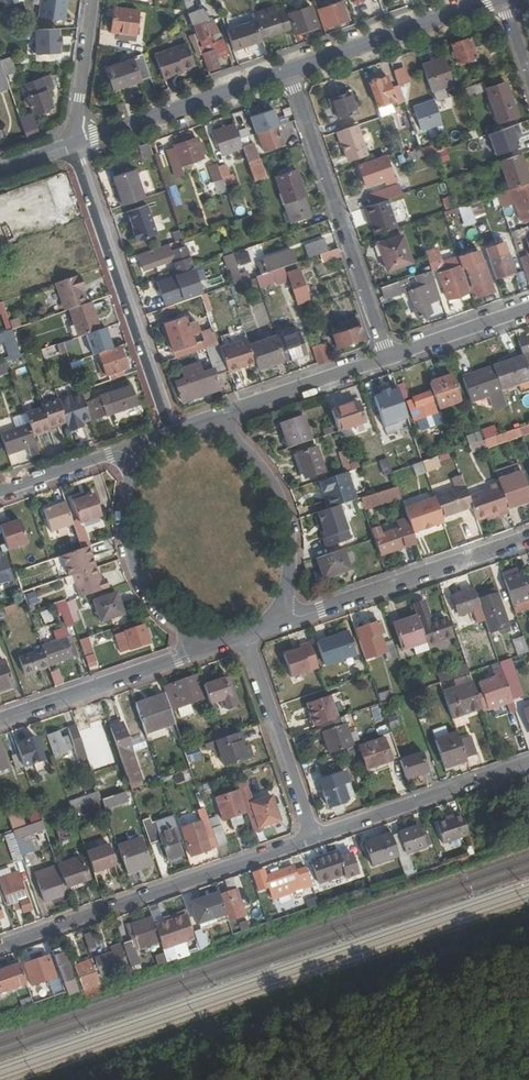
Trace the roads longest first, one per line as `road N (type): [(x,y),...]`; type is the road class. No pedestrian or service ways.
road 1 (residential): [(0,946),(312,837)]
road 2 (residential): [(74,144),(173,434)]
road 3 (residential): [(388,357),(289,72)]
road 4 (residential): [(528,537),(262,632)]
road 5 (residential): [(162,439),(139,467),(127,512),(138,577),(184,633),(227,645)]
road 6 (residential): [(262,632),(283,605),(292,563),(287,526),(256,468),(191,428)]
road 7 (residential): [(227,645),(0,722)]
road 8 (residential): [(312,837),(528,763)]
road 9 (tertiary): [(289,72),(74,144)]
road 10 (tertiary): [(496,0),(289,72)]
road 11 (residential): [(243,639),(312,837)]
road 12 (residential): [(388,357),(191,428)]
road 13 (residential): [(162,439),(0,494)]
road 14 (residential): [(528,307),(388,357)]
road 15 (residential): [(93,0),(74,144)]

